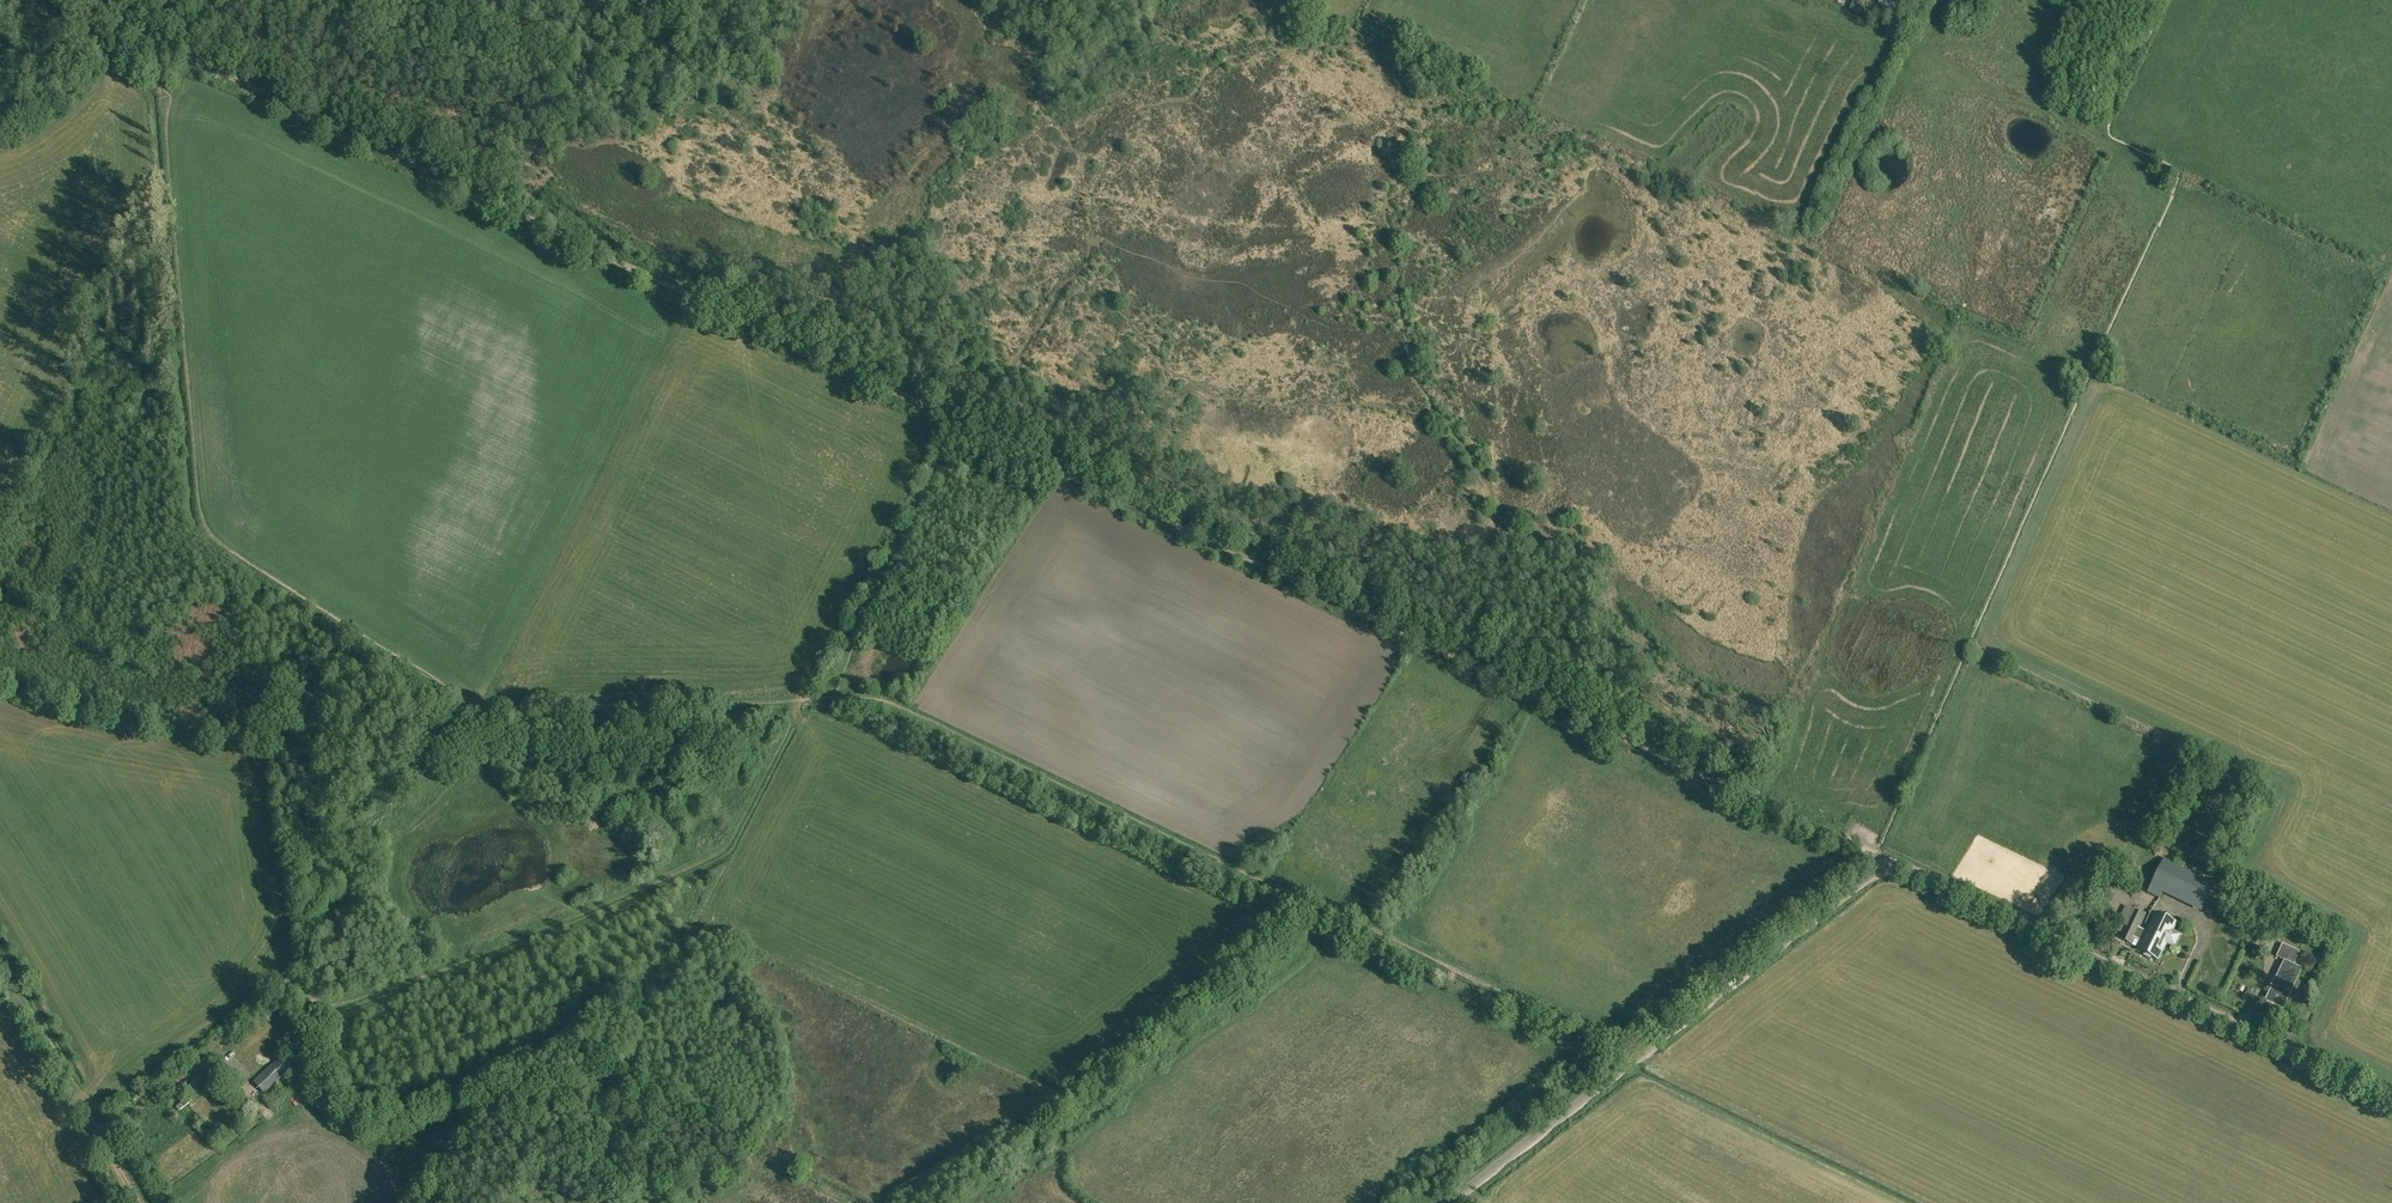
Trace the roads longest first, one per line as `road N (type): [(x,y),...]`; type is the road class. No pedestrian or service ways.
road 1 (track): [(71,0),(1877,858)]
road 2 (unclassified): [(2391,1100),(1891,867)]
road 3 (unclassified): [(1456,1202),(1822,911),(1891,867)]
road 4 (track): [(134,1202),(93,1136),(81,1096),(0,964)]
road 5 (track): [(93,1136),(269,1020)]

